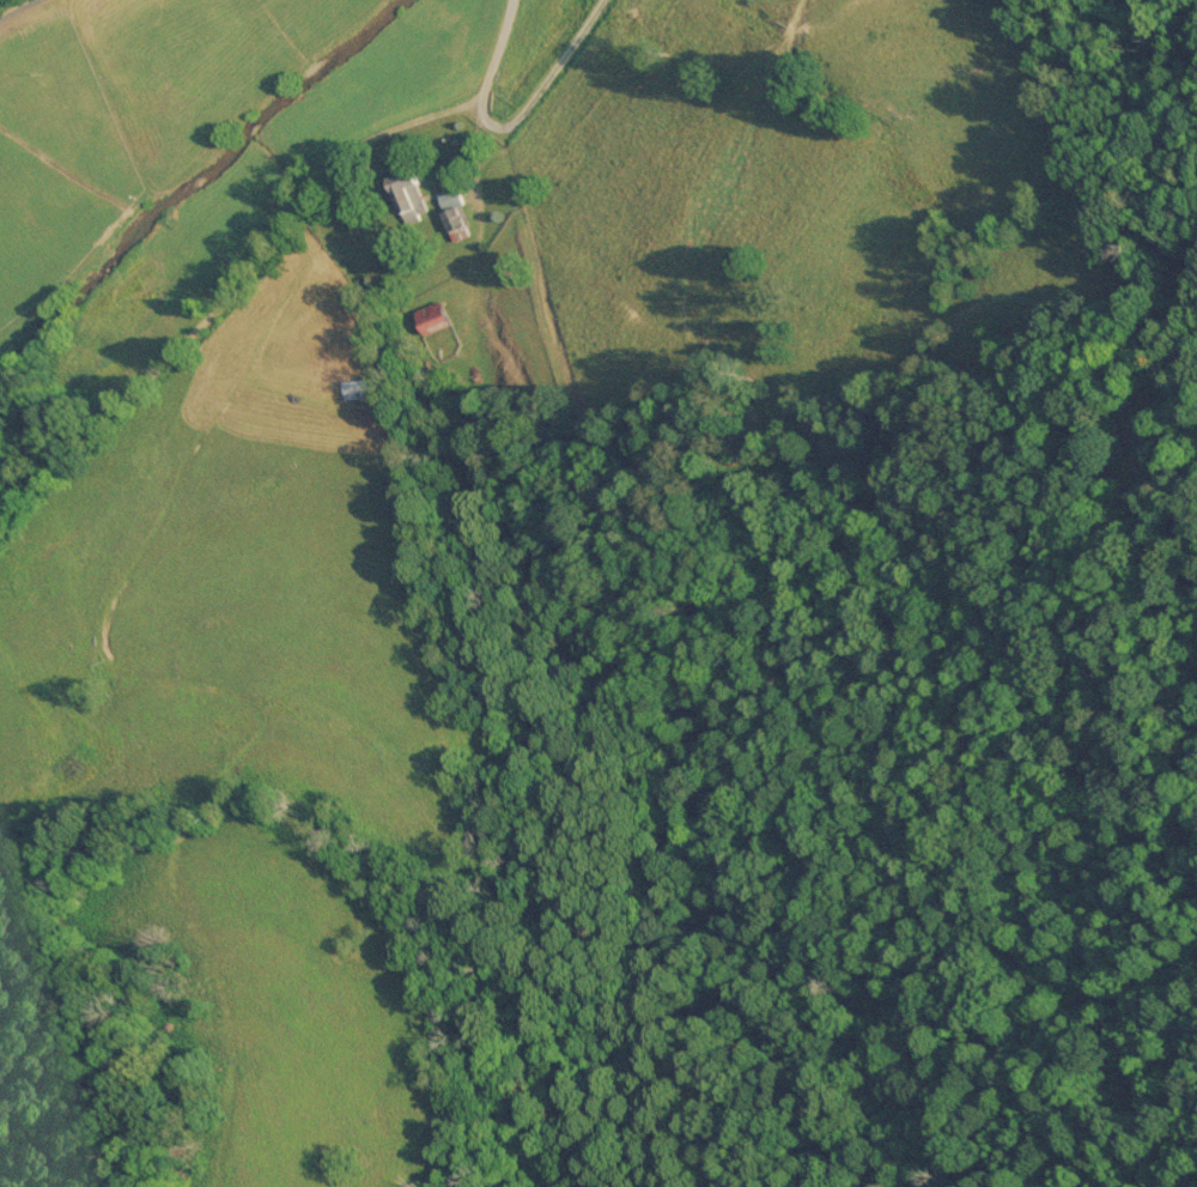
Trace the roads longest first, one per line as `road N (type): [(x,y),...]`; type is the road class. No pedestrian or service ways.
road 1 (residential): [(0,518),(296,234),(342,153),(478,98),(512,0)]

